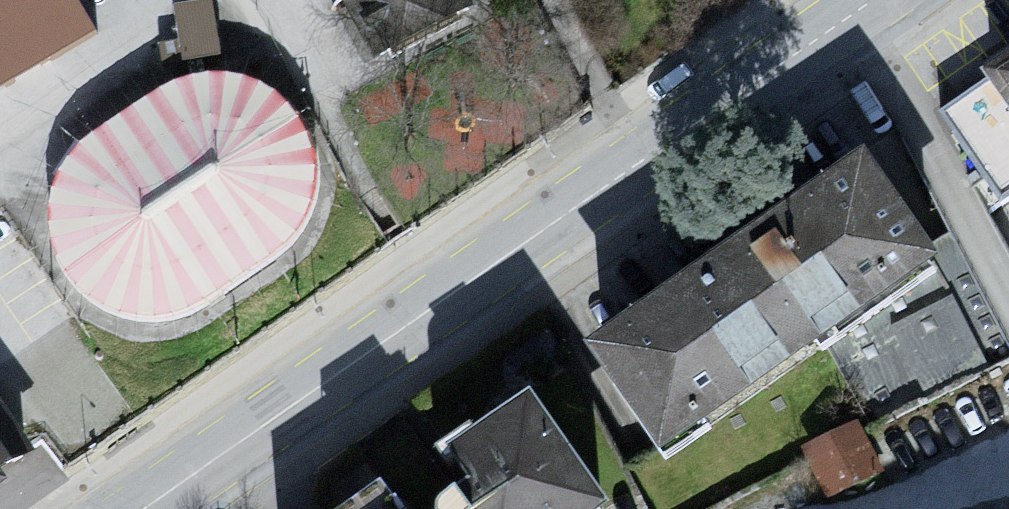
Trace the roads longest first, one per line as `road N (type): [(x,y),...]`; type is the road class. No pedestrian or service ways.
road 1 (tertiary): [(873,0),(139,508)]

